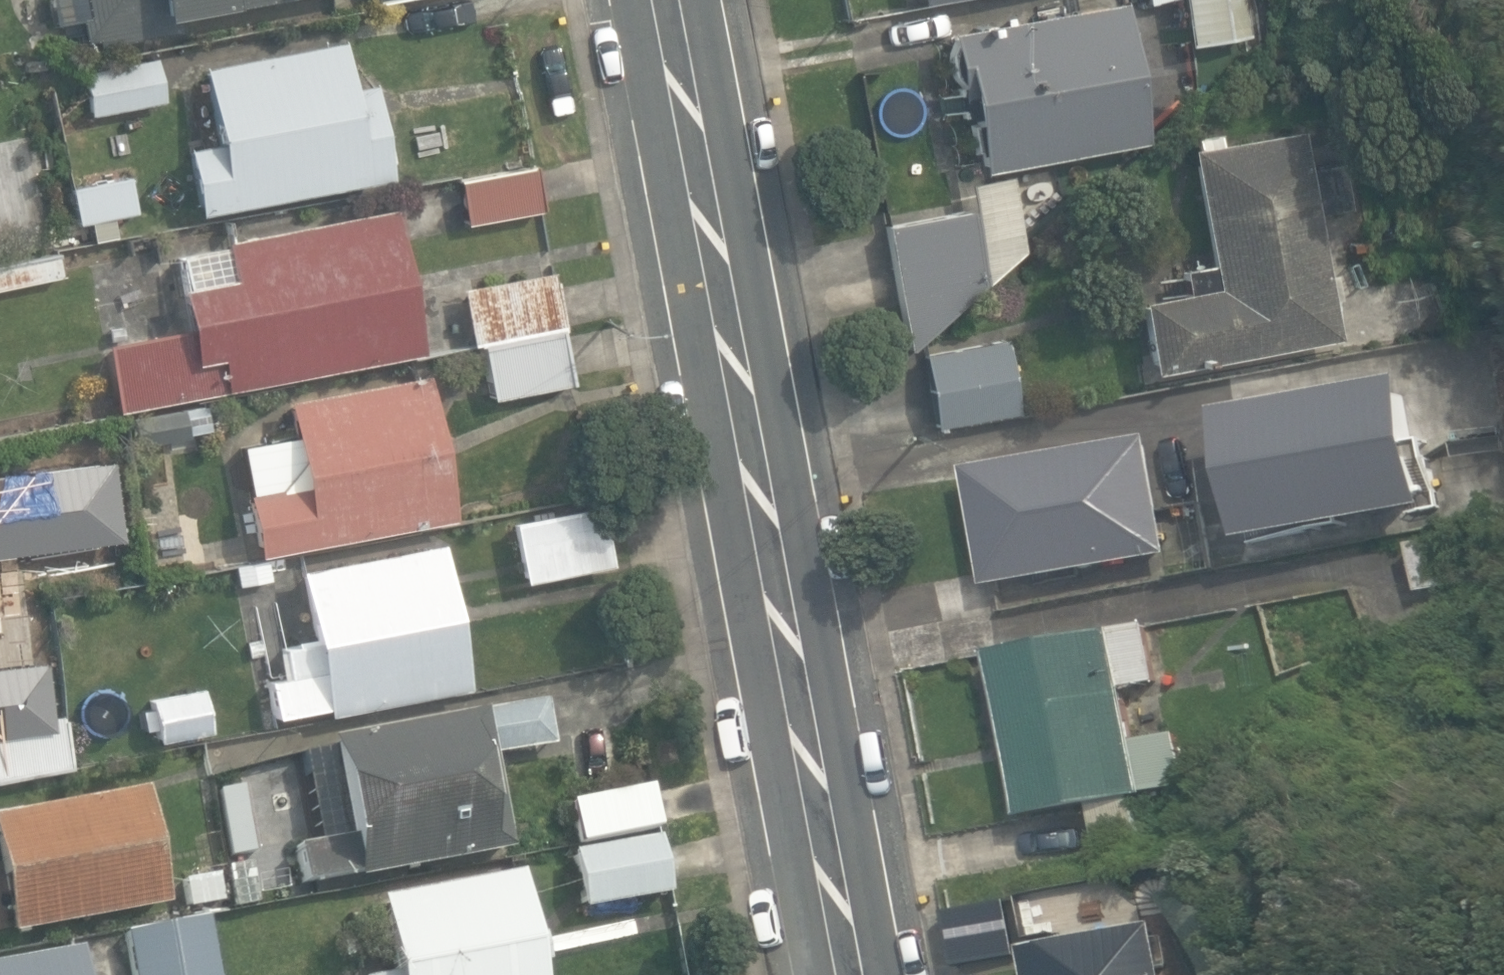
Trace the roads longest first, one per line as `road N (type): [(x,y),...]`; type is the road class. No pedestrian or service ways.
road 1 (secondary): [(858,974),(671,0)]

